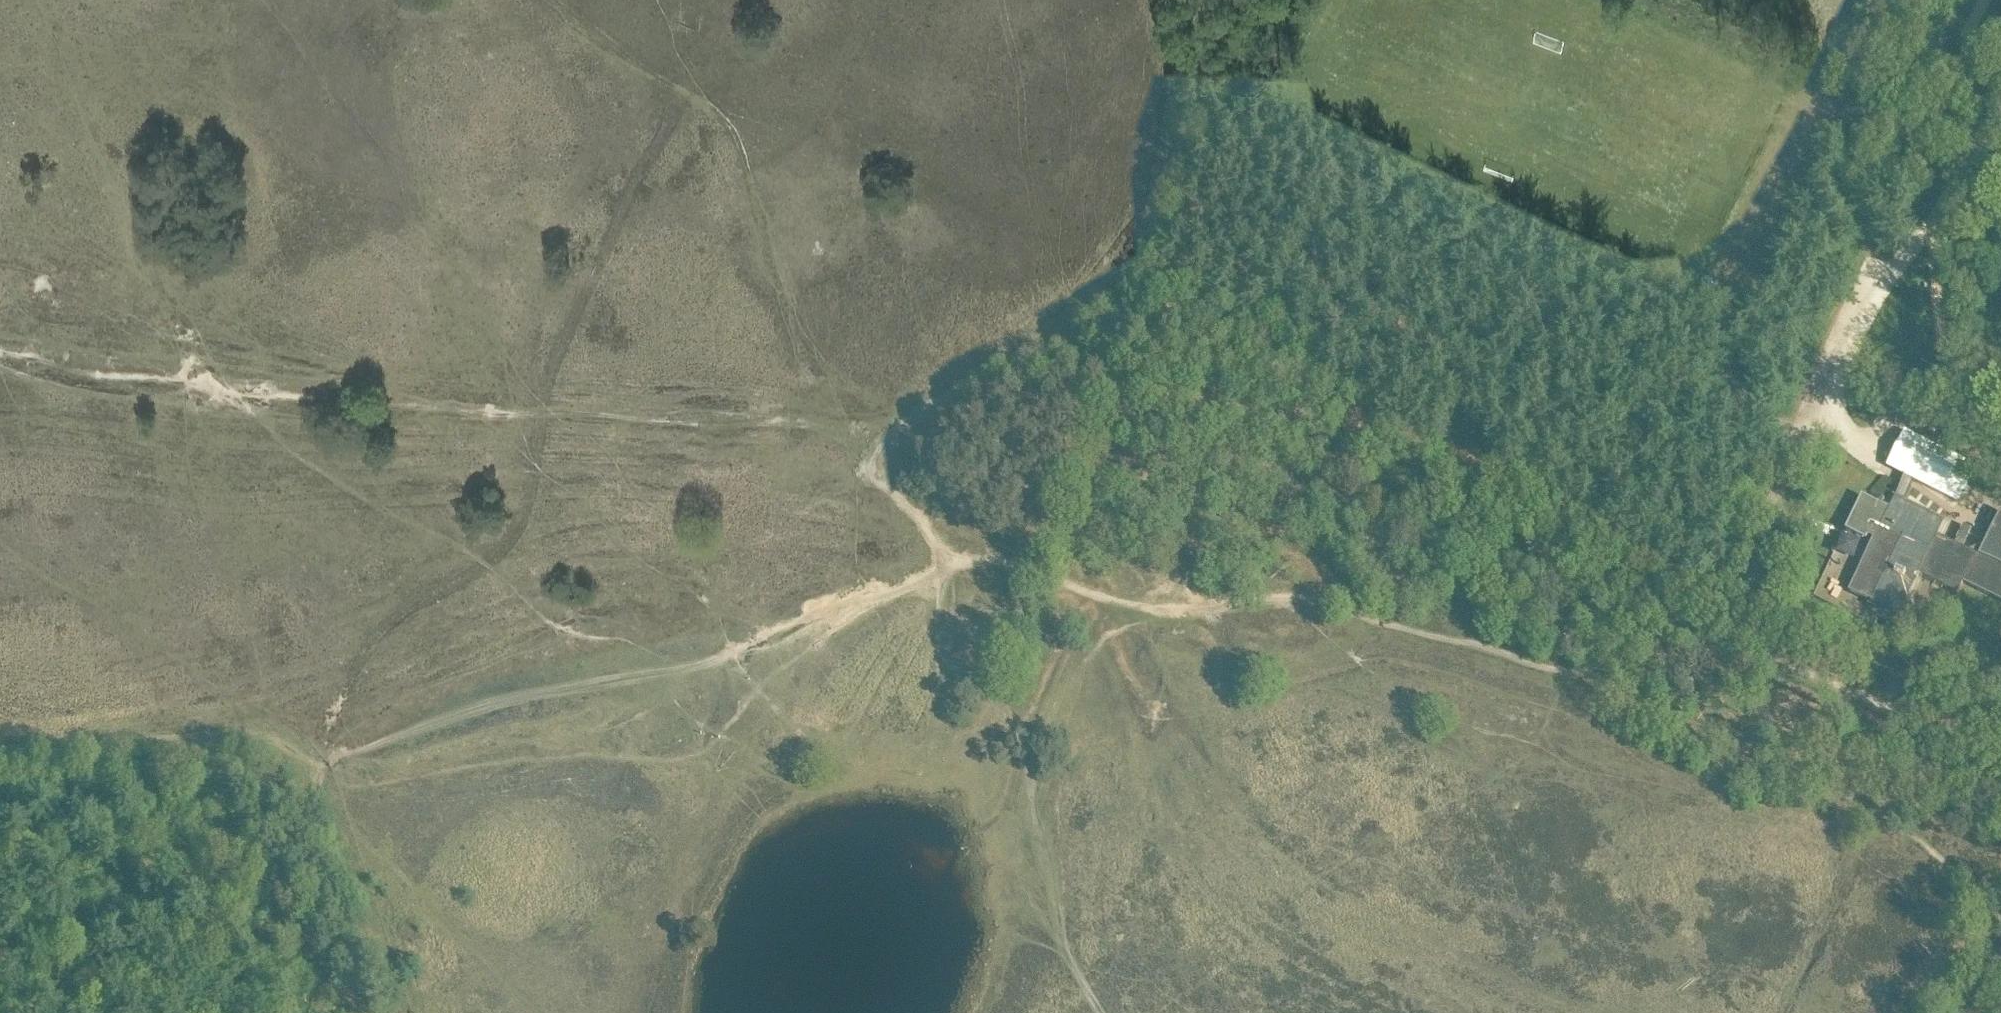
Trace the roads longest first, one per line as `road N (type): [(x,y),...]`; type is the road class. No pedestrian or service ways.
road 1 (unclassified): [(1818,418),(1867,312),(1960,193),(2000,111)]
road 2 (track): [(1712,611),(1794,666),(2000,751)]
road 3 (track): [(1712,611),(1818,418)]

